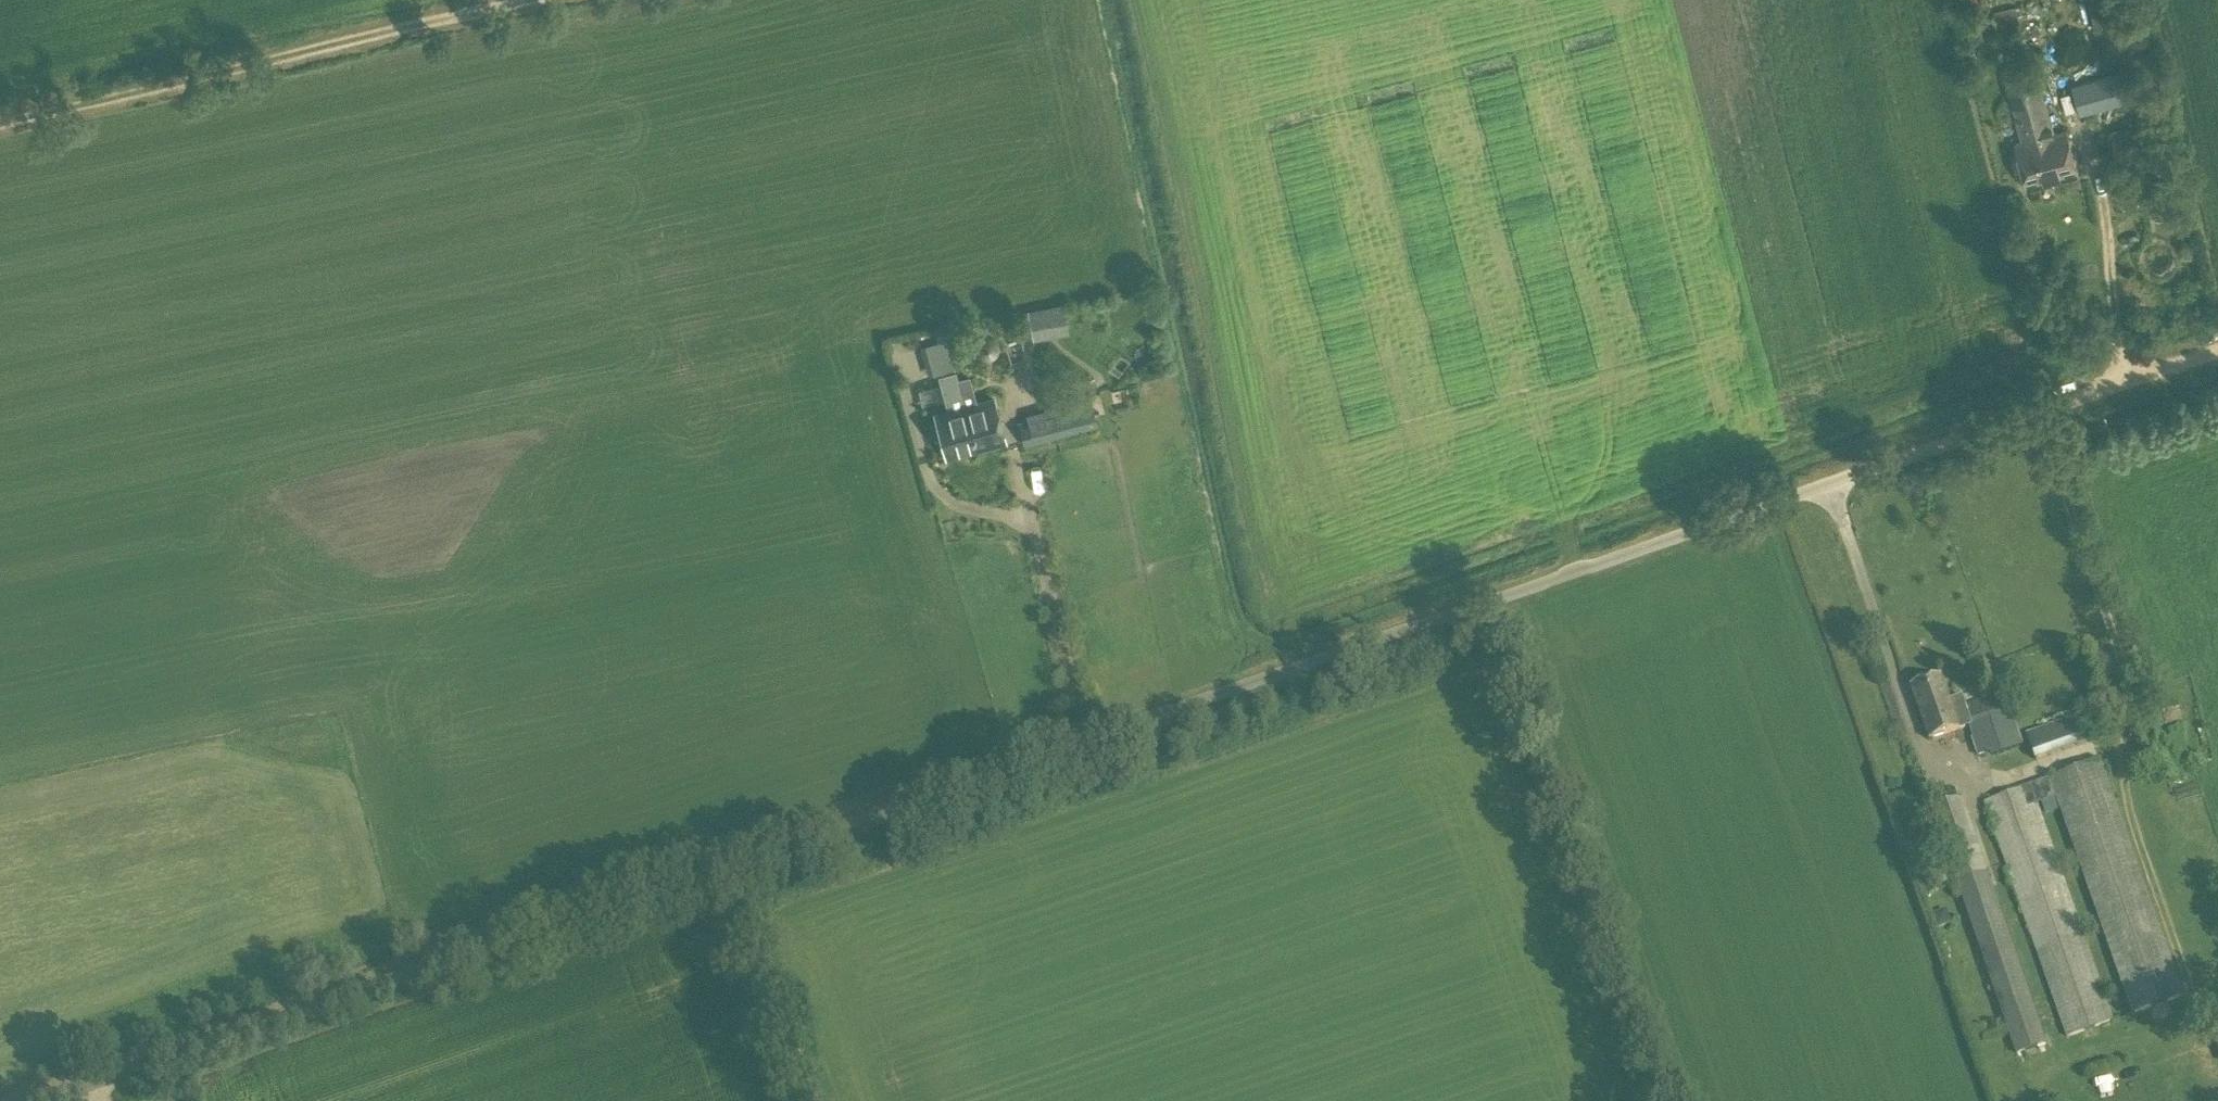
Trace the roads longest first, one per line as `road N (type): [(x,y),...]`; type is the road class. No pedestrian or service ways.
road 1 (unclassified): [(48,1100),(1834,486)]
road 2 (track): [(2018,414),(2048,443),(2120,658),(2128,703),(2121,771),(2192,993),(2192,1031)]
road 3 (track): [(565,0),(0,124)]
road 4 (track): [(2217,353),(2018,414),(1834,486)]

